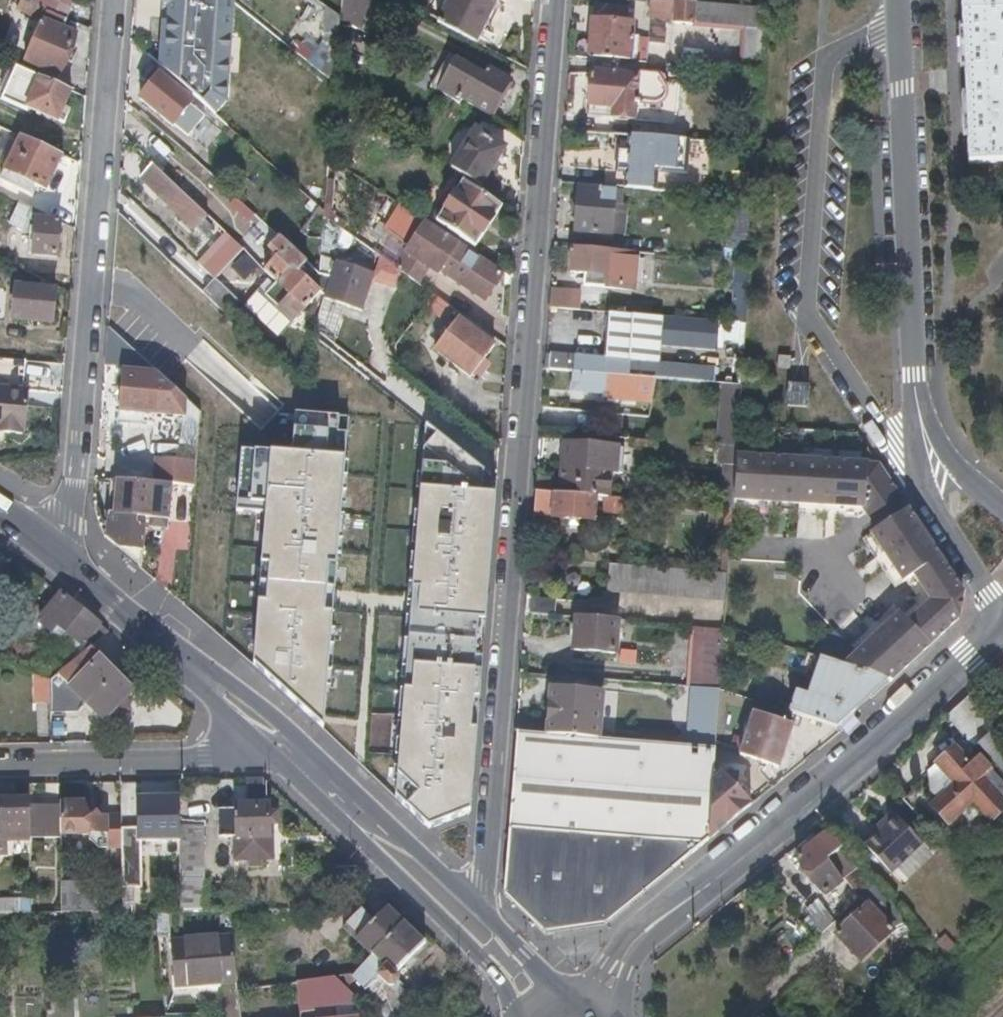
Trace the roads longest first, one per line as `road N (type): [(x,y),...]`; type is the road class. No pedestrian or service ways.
road 1 (residential): [(482,913),(557,0)]
road 2 (residential): [(59,550),(71,514),(111,0)]
road 3 (residential): [(1002,633),(679,906)]
road 4 (residential): [(920,409),(900,0)]
road 5 (secondary): [(265,751),(490,966),(515,1016)]
road 6 (secondary): [(351,783),(112,589)]
road 7 (residential): [(265,751),(0,764)]
road 8 (residential): [(920,409),(916,468),(1002,614)]
road 9 (secondary): [(112,589),(265,751)]
road 10 (secondary): [(482,913),(351,783)]
road 11 (residential): [(679,906),(627,939),(597,985),(576,998)]
road 12 (residential): [(1002,513),(933,443),(920,409)]
road 13 (residential): [(616,1016),(633,957),(679,906)]
road 14 (secondary): [(569,998),(482,913)]

